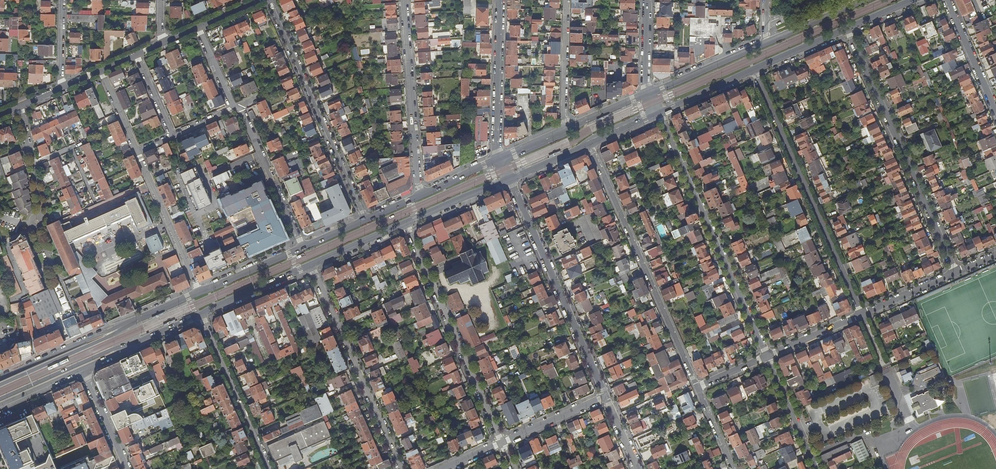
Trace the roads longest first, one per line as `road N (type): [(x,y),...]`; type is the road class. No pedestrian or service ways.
road 1 (residential): [(847,29),(956,272)]
road 2 (residential): [(754,71),(861,314)]
road 3 (residential): [(588,146),(697,388)]
road 4 (residential): [(767,356),(659,114)]
road 5 (residential): [(270,0),(362,222)]
road 6 (residential): [(406,224),(502,443)]
road 7 (residential): [(510,180),(606,396)]
road 8 (residential): [(311,265),(402,468)]
road 9 (residential): [(428,192),(419,187),(405,0)]
road 10 (residential): [(269,468),(205,313)]
road 11 (residential): [(310,244),(299,240),(237,107)]
road 12 (residential): [(499,0),(499,158)]
road 13 (residential): [(137,150),(194,294)]
road 14 (primary): [(139,319),(0,385)]
road 15 (primary): [(139,319),(0,379)]
road 16 (primary): [(0,399),(140,342)]
road 17 (residential): [(34,164),(42,196),(36,231),(64,293)]
road 18 (residential): [(568,0),(565,129)]
road 19 (primary): [(765,43),(649,93)]
road 20 (primary): [(310,244),(194,294)]
road 21 (residential): [(818,468),(767,356)]
road 22 (residential): [(947,0),(995,111)]

